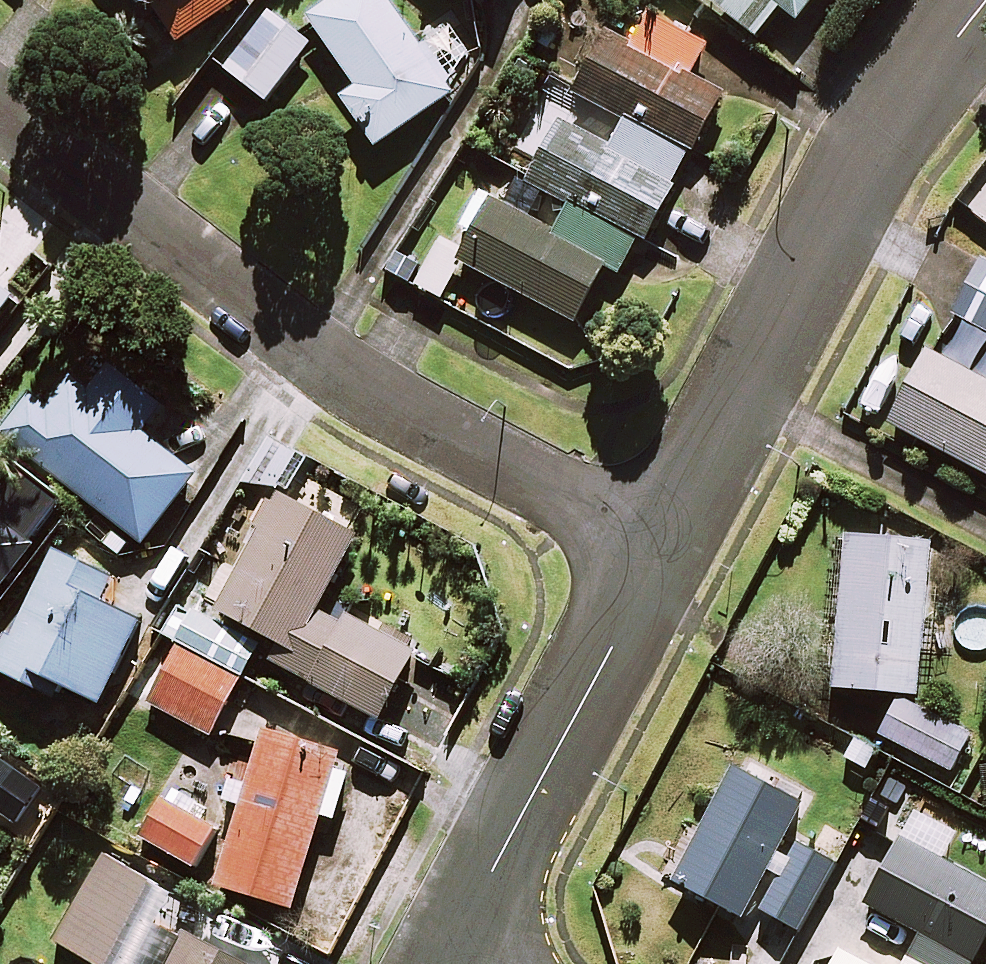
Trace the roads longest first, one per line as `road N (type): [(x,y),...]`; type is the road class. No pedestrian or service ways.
road 1 (residential): [(0,113),(256,313),(420,422),(658,549)]
road 2 (residential): [(985,1),(866,154),(658,549)]
road 3 (residential): [(658,549),(453,963)]

